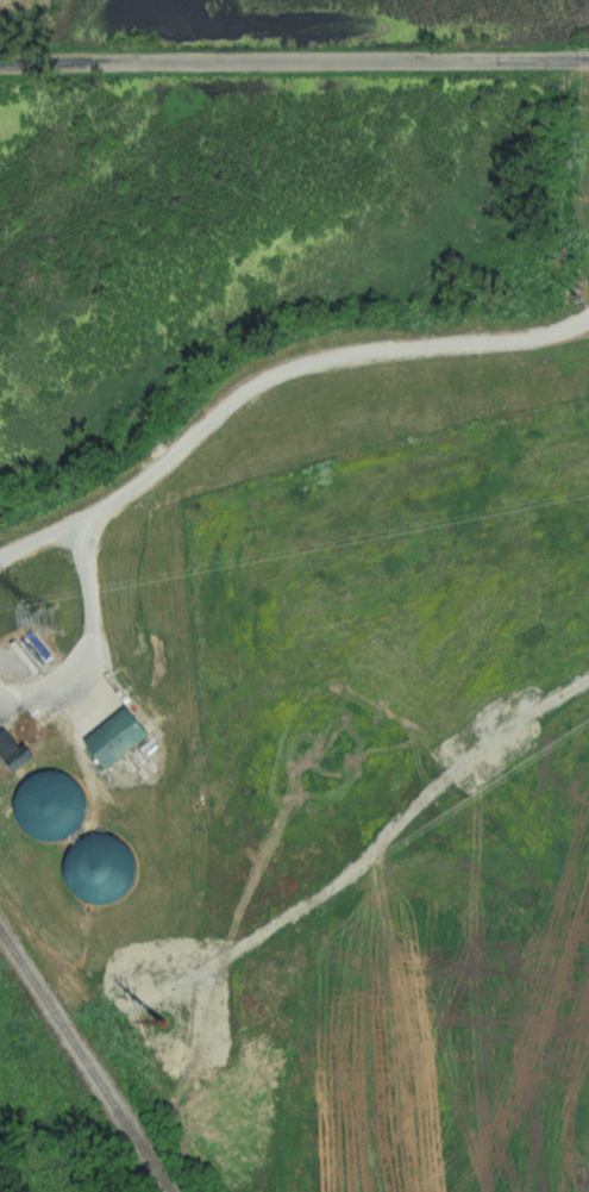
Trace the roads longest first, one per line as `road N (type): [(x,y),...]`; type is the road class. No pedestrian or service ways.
road 1 (residential): [(0,65),(588,61)]

